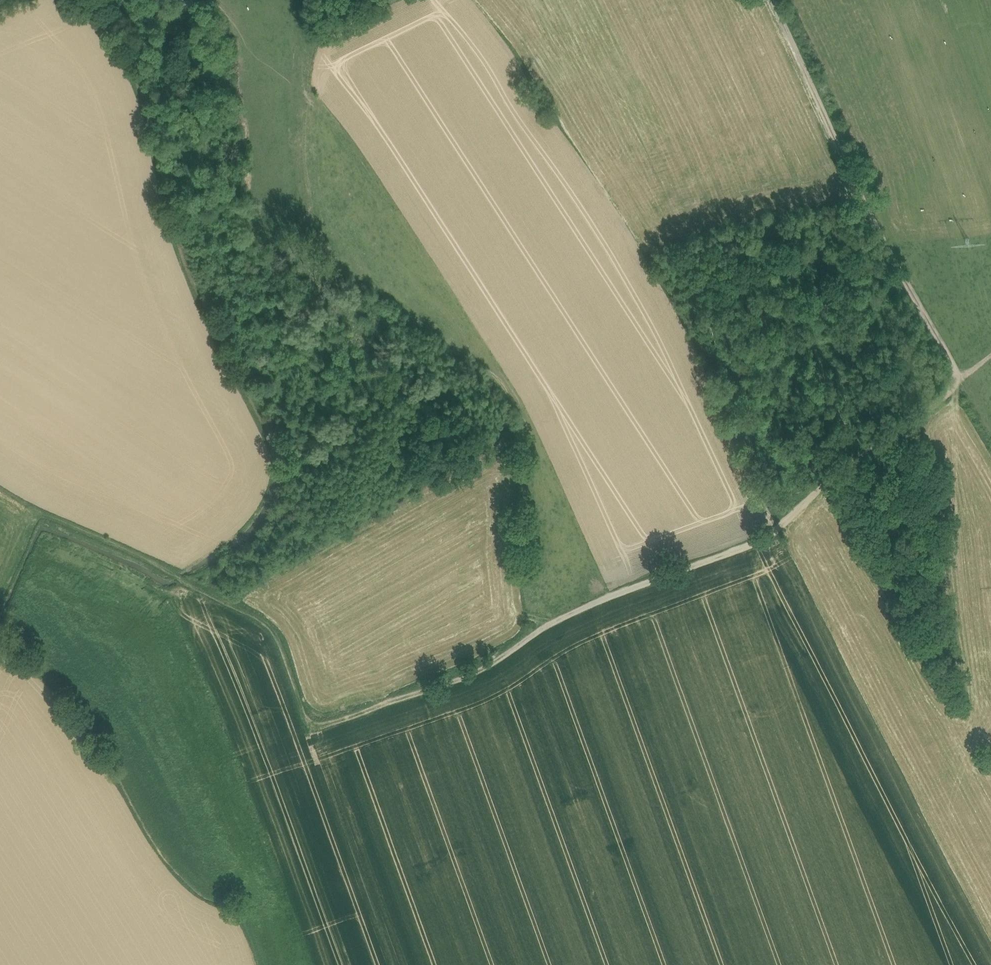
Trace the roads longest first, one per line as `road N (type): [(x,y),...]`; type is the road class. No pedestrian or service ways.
road 1 (track): [(773,0),(957,377),(936,405),(758,544),(595,602),(468,677),(308,729),(268,624),(163,567),(48,517)]
road 2 (track): [(390,0),(329,29),(322,43),(311,116),(317,206)]

